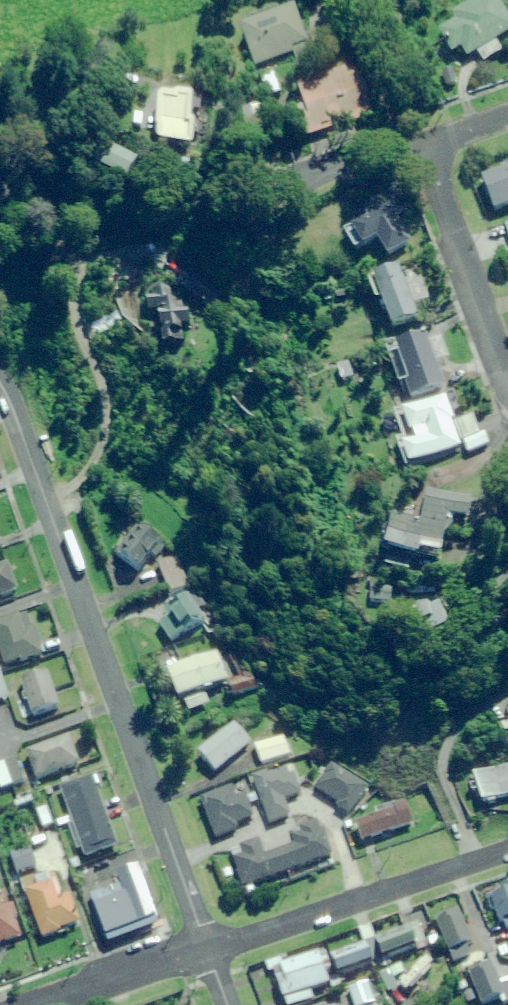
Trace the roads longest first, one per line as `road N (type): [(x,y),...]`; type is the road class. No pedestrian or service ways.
road 1 (residential): [(0,385),(206,950)]
road 2 (residential): [(206,950),(507,848)]
road 3 (residential): [(507,387),(418,148)]
road 4 (residential): [(45,1004),(206,950)]
road 5 (residential): [(265,203),(418,148)]

